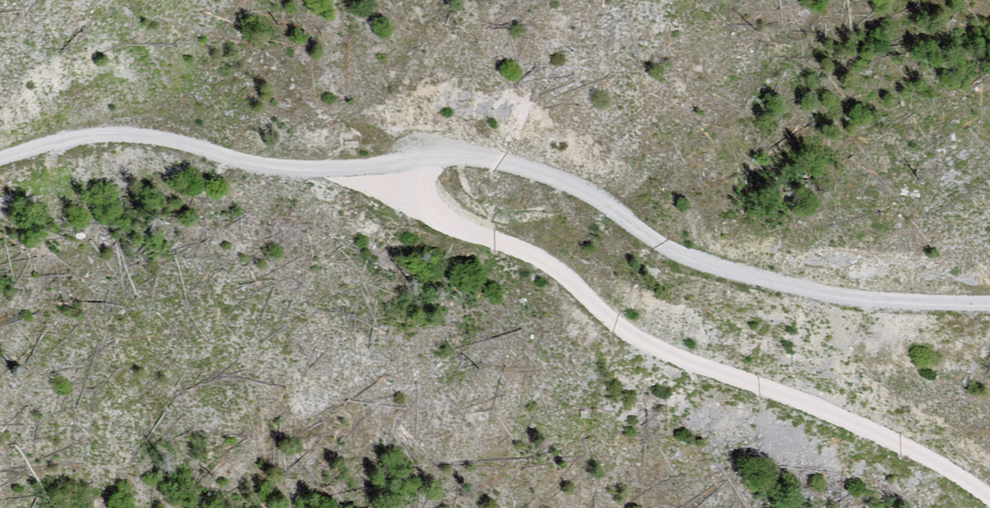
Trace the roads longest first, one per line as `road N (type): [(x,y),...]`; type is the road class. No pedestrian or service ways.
road 1 (track): [(0,161),(93,136),(145,133),(280,171),(467,159),(556,182),(612,211),(656,249),(736,281),(848,300),(989,304)]
road 2 (track): [(989,503),(915,458),(800,408),(638,352),(523,256),(451,227),(415,194),(402,164)]

